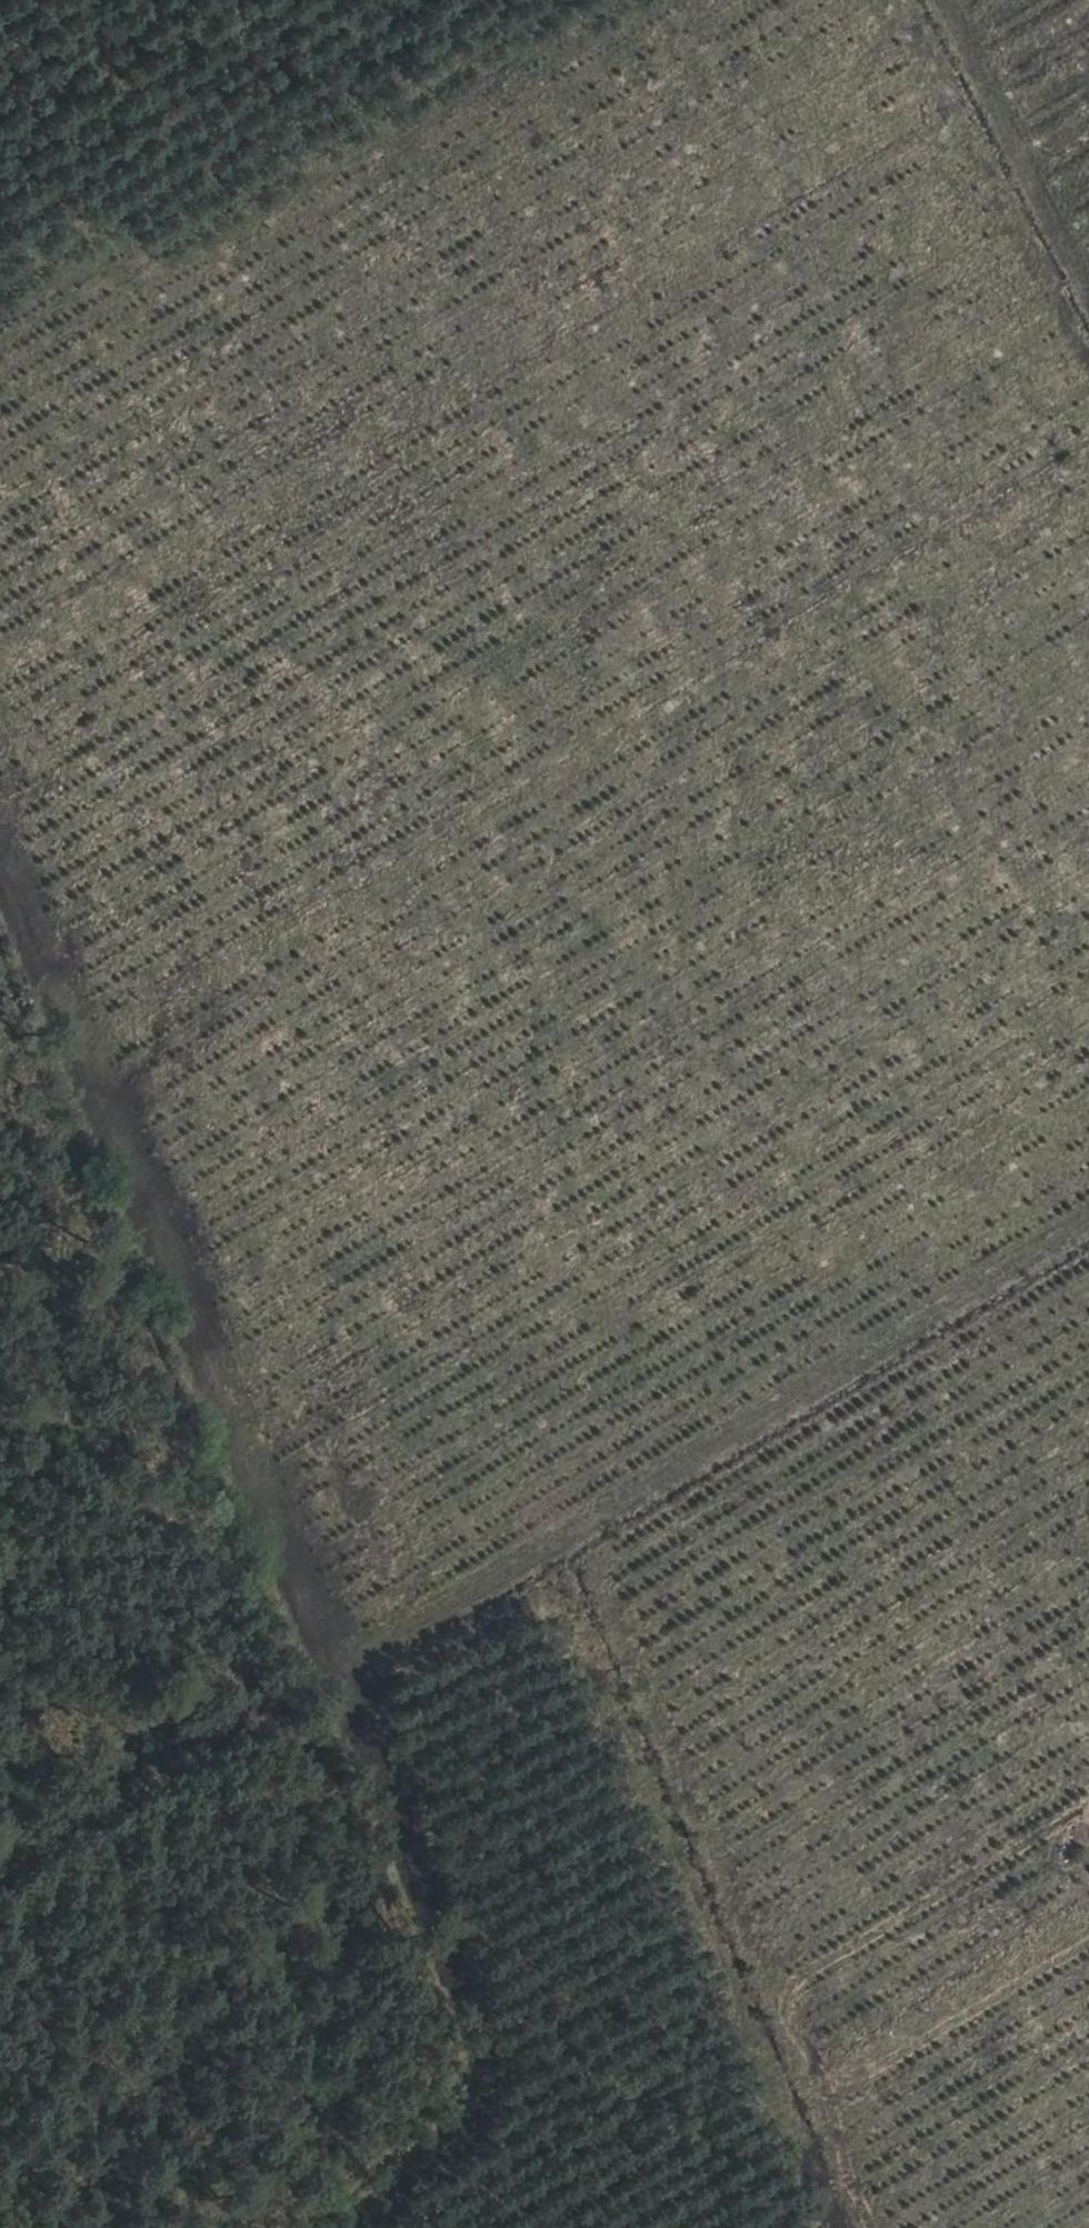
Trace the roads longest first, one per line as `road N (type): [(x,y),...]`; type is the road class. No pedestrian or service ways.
road 1 (track): [(0,1885),(1088,1230)]

